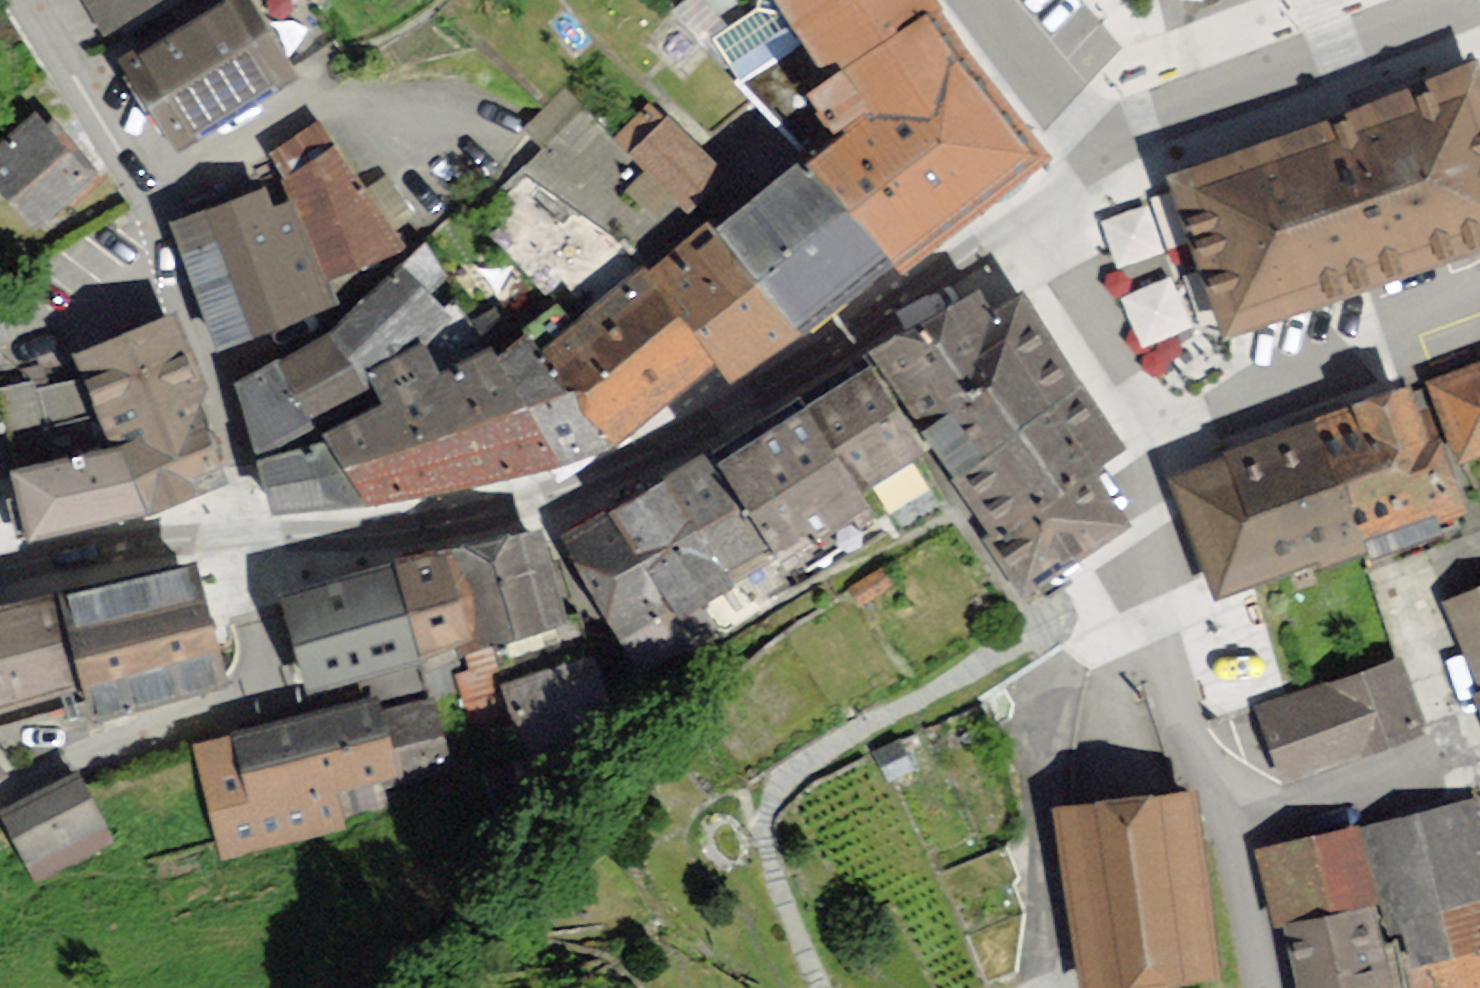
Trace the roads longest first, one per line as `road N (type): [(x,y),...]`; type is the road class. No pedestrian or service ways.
road 1 (residential): [(256,533),(583,479),(807,356),(1096,151)]
road 2 (residential): [(28,0),(134,165),(180,281),(256,533)]
road 3 (residential): [(1150,411),(1138,579),(1230,839)]
road 4 (track): [(256,533),(262,657),(250,694),(0,805)]
road 5 (residential): [(1230,839),(1466,771),(1401,592)]
road 6 (residential): [(1096,151),(1125,130),(1473,0)]
road 7 (residential): [(1150,411),(1479,282)]
road 8 (residential): [(1096,151),(1062,246),(1066,271),(1115,379),(1150,411)]
road 9 (residential): [(0,579),(256,533)]
road 10 (residential): [(983,0),(1096,151)]
road 11 (residential): [(1230,839),(1268,987)]

